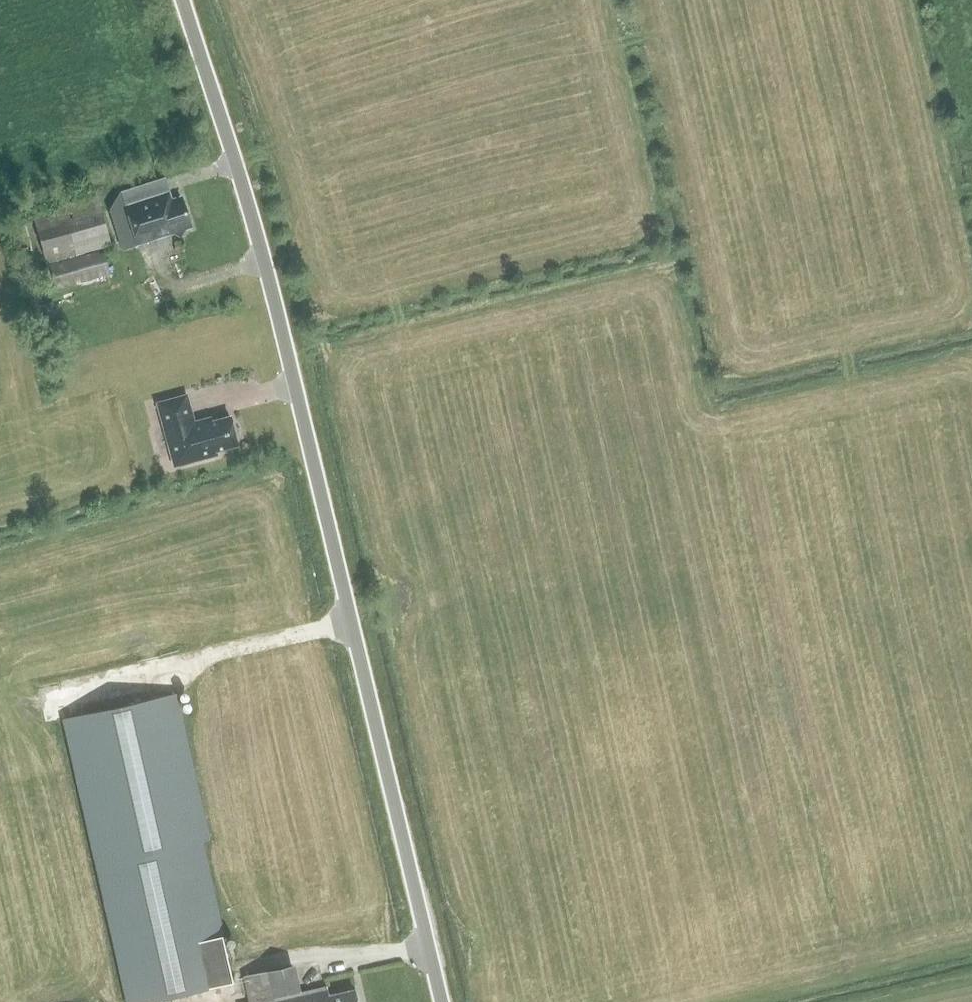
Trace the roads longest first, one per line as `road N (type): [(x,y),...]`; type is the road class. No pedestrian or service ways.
road 1 (unclassified): [(441,1001),(264,271),(182,0)]

